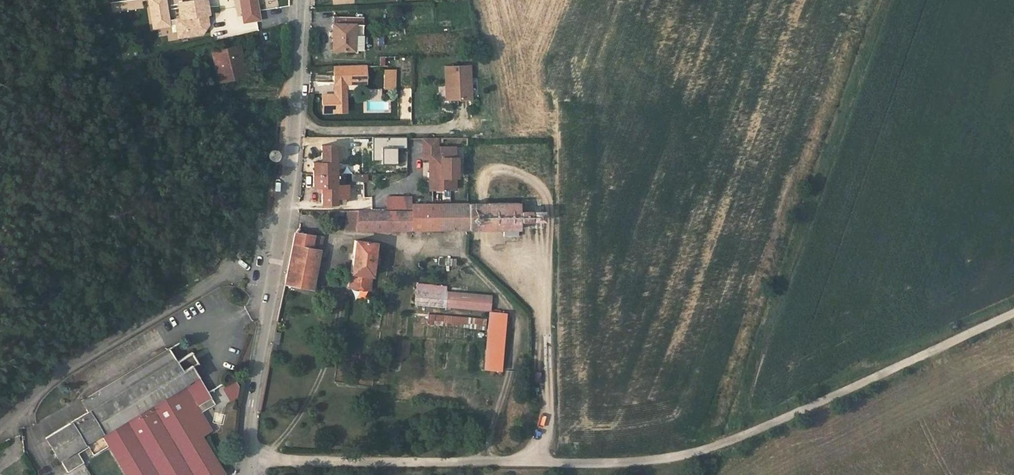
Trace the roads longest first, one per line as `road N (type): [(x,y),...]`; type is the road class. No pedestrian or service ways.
road 1 (unclassified): [(244,459),(659,458),(787,417),(1013,314)]
road 2 (track): [(487,462),(516,342),(513,314),(446,239),(334,234)]
road 3 (track): [(541,462),(548,405),(548,202),(537,182),(496,168),(483,175),(481,194)]
road 4 (residential): [(0,428),(54,377),(222,275),(254,224),(282,223)]
road 5 (unclassified): [(282,223),(244,459)]
road 6 (track): [(265,459),(312,394),(333,346),(342,291),(334,251)]
road 7 (unclassified): [(302,0),(282,223)]

